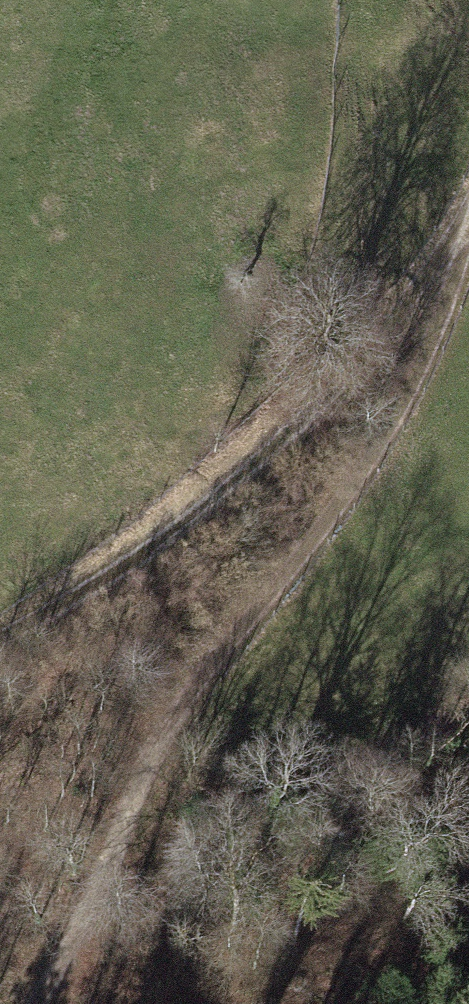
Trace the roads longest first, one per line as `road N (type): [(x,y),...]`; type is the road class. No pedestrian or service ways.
road 1 (track): [(468,229),(427,366),(350,501),(233,650),(0,1003)]
road 2 (track): [(468,232),(320,397),(142,548),(0,643)]

